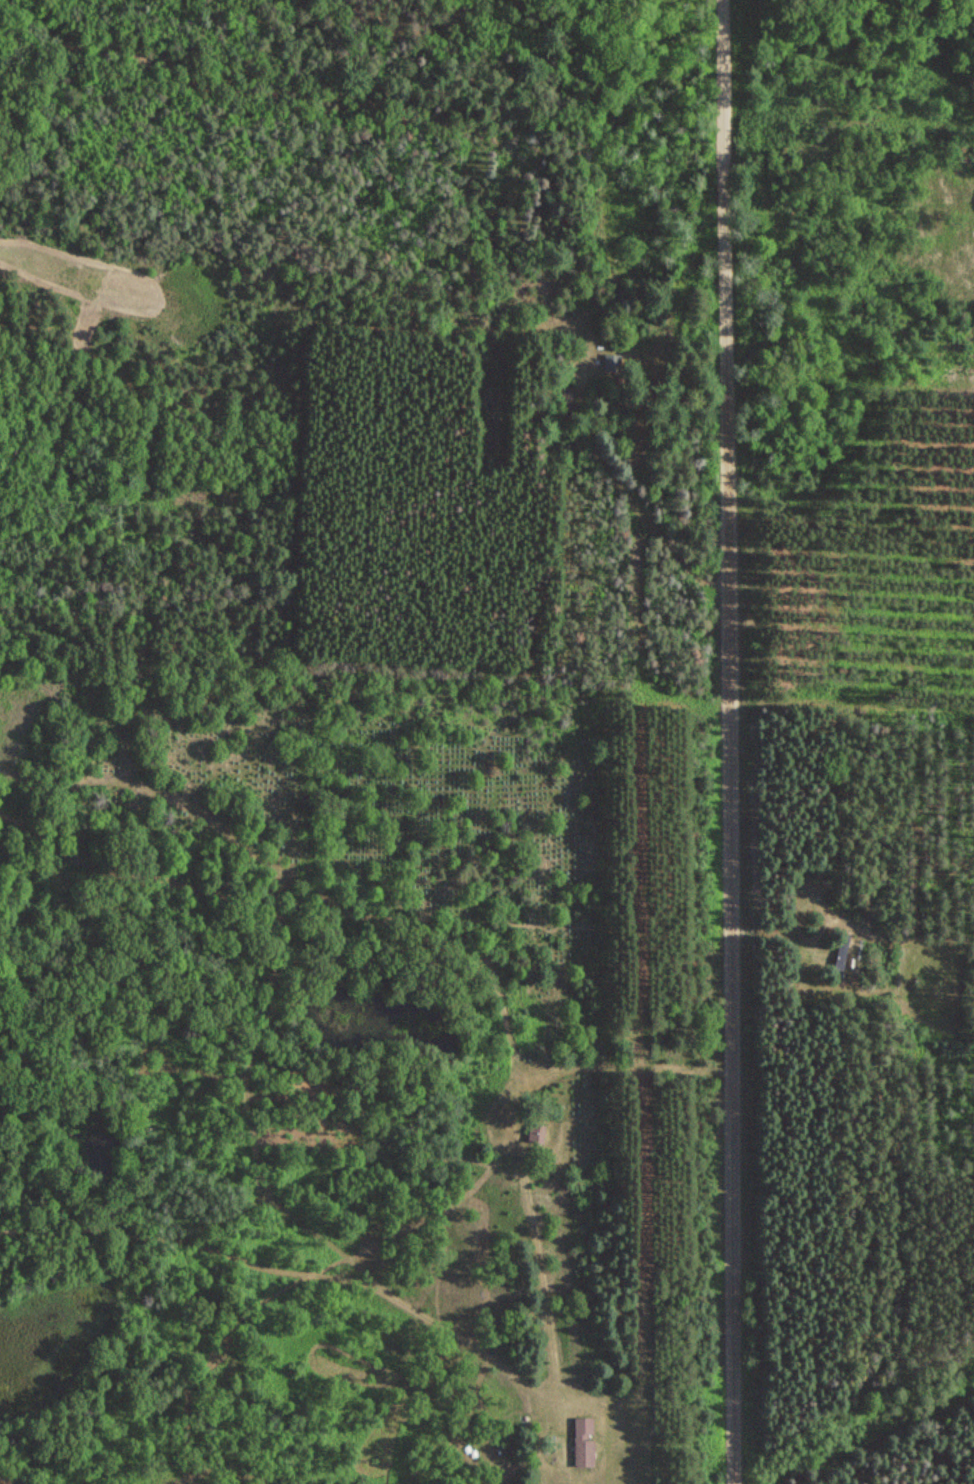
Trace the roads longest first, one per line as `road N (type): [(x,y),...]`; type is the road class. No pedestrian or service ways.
road 1 (residential): [(734,1483),(724,0)]

